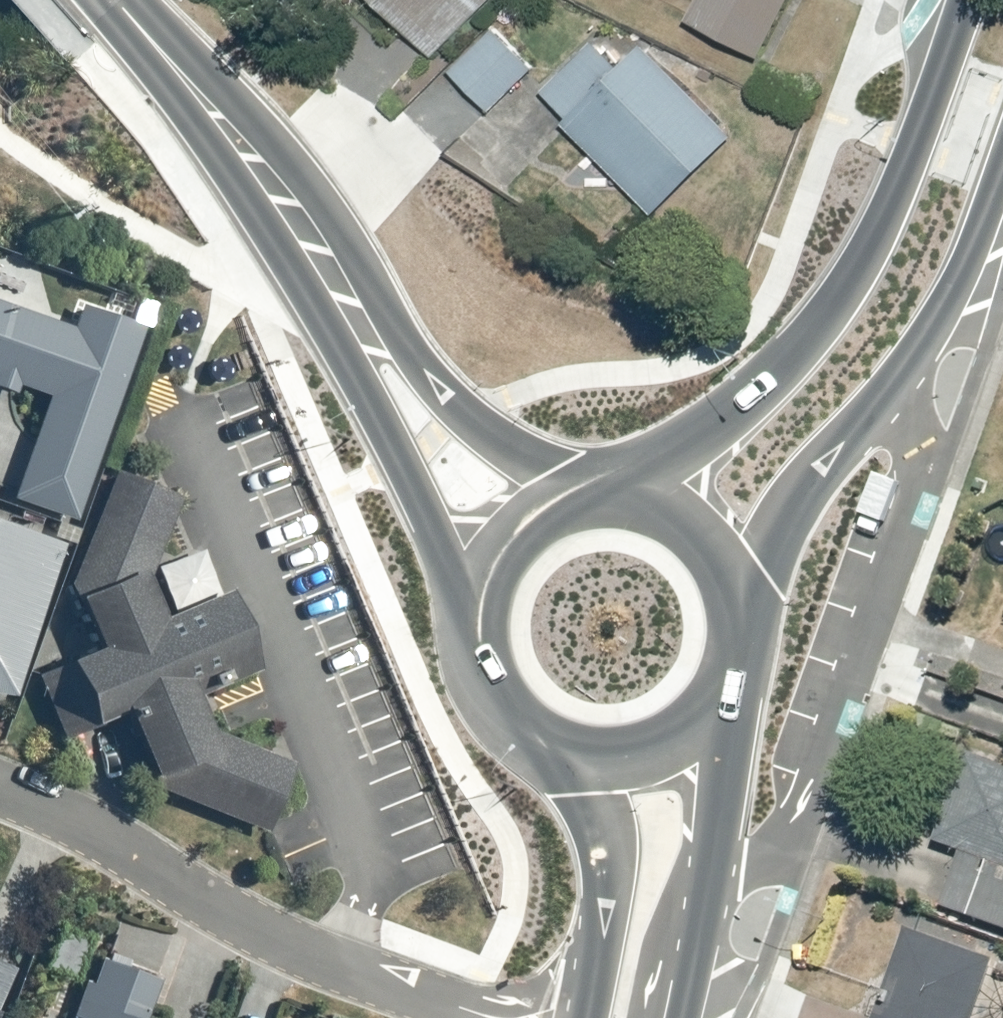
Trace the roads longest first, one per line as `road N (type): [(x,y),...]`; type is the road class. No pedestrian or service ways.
road 1 (secondary): [(590,499),(762,383),(839,301),(909,166),(968,0)]
road 2 (tertiary): [(478,621),(360,382),(228,172),(176,59)]
road 3 (tertiary): [(176,59),(265,134),(332,219),(407,354),(466,419),(590,499)]
road 4 (residential): [(488,1017),(266,936),(0,792)]
road 5 (secondary): [(1002,146),(955,280),(920,346),(807,482),(760,568),(722,588)]
road 6 (secondary): [(601,1017),(615,893),(584,798),(541,731)]
road 7 (secondary): [(716,672),(703,883)]
road 8 (secondary): [(716,672),(694,707),(661,732),(621,745),(580,745),(541,731)]
road 9 (secondary): [(478,621),(502,548),(541,515),(590,499)]
road 10 (secondary): [(590,499),(633,502),(672,520),(703,550),(722,588)]
road 11 (residential): [(703,883),(673,895),(646,1017)]
road 12 (secondary): [(703,883),(680,1017)]
road 13 (secondary): [(541,731),(494,684),(478,621)]

